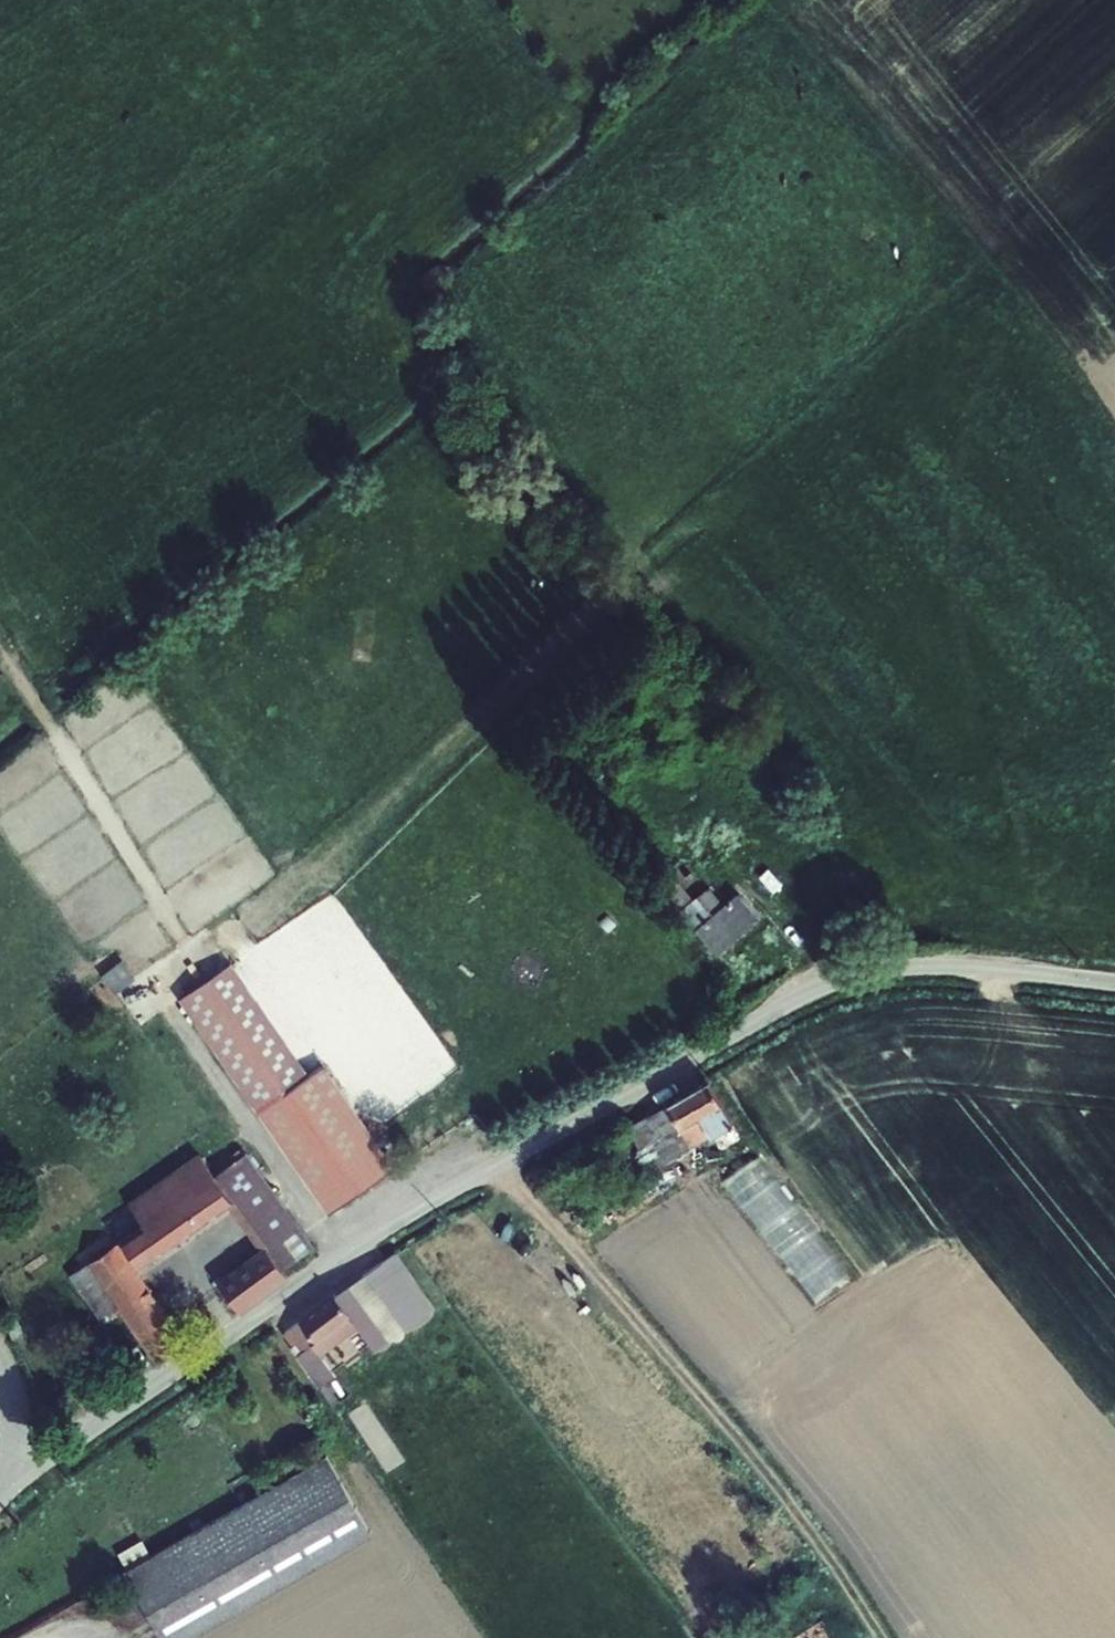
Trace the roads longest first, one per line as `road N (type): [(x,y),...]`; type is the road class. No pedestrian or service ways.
road 1 (unclassified): [(1114,982),(911,965),(818,985),(395,1219),(35,1465)]
road 2 (track): [(496,1163),(711,1408),(882,1637)]

